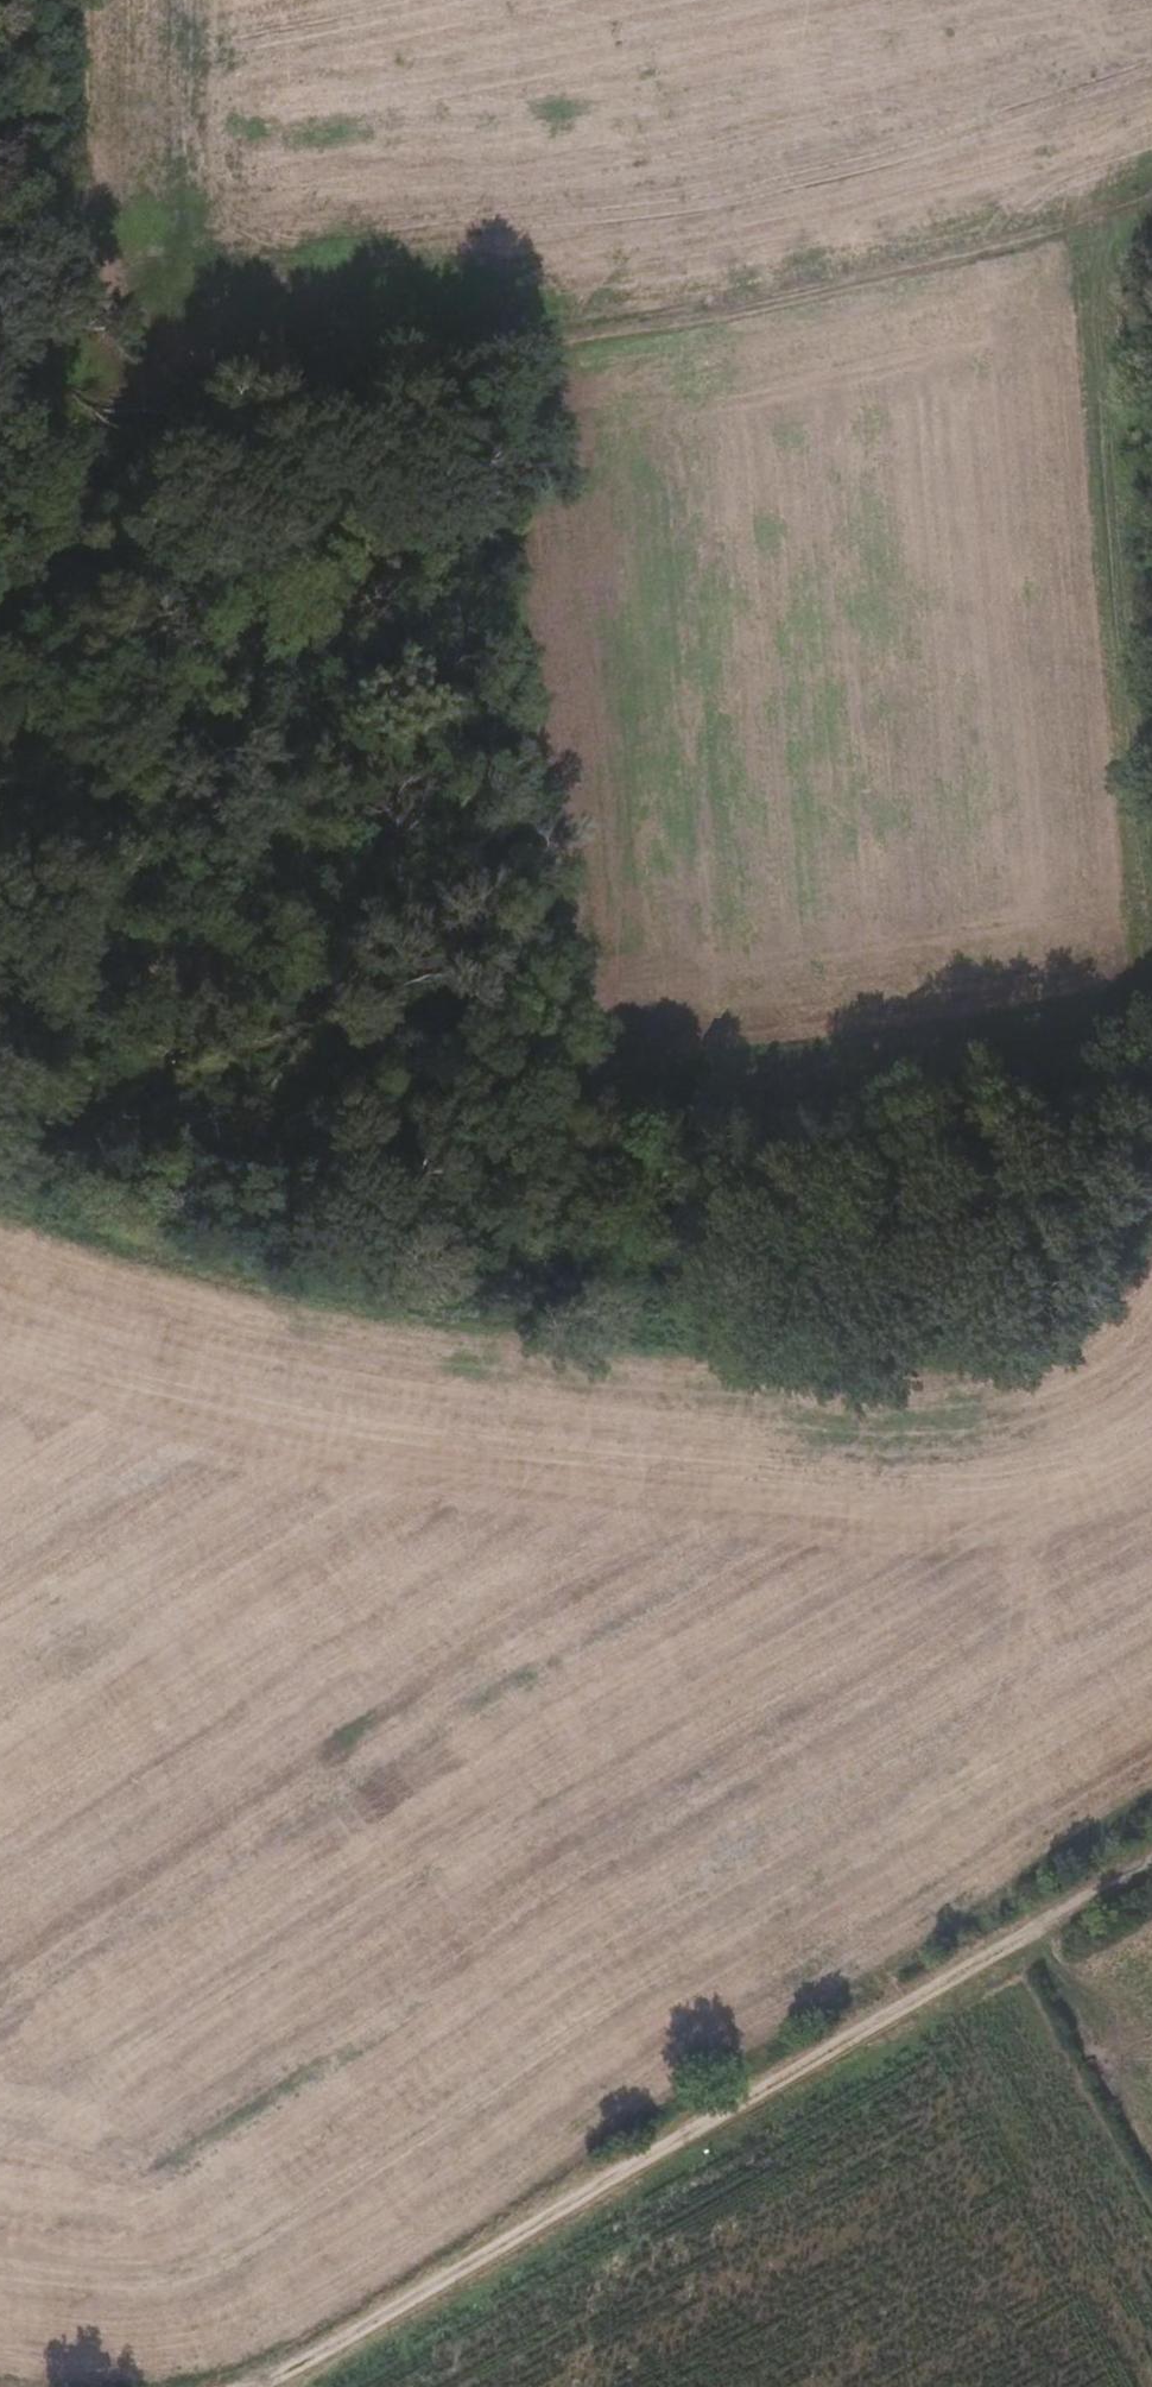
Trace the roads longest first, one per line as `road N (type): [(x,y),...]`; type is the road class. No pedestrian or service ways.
road 1 (track): [(252,2386),(1151,1857)]

